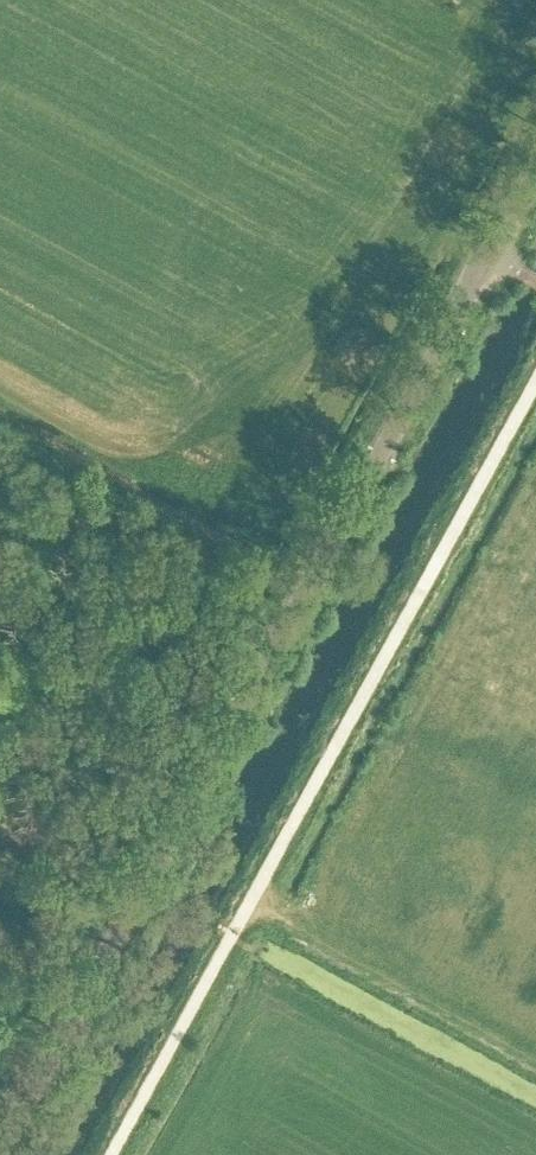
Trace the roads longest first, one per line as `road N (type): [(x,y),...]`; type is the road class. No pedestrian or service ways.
road 1 (unclassified): [(0,1143),(488,256)]
road 2 (track): [(535,1068),(308,944),(250,900)]

